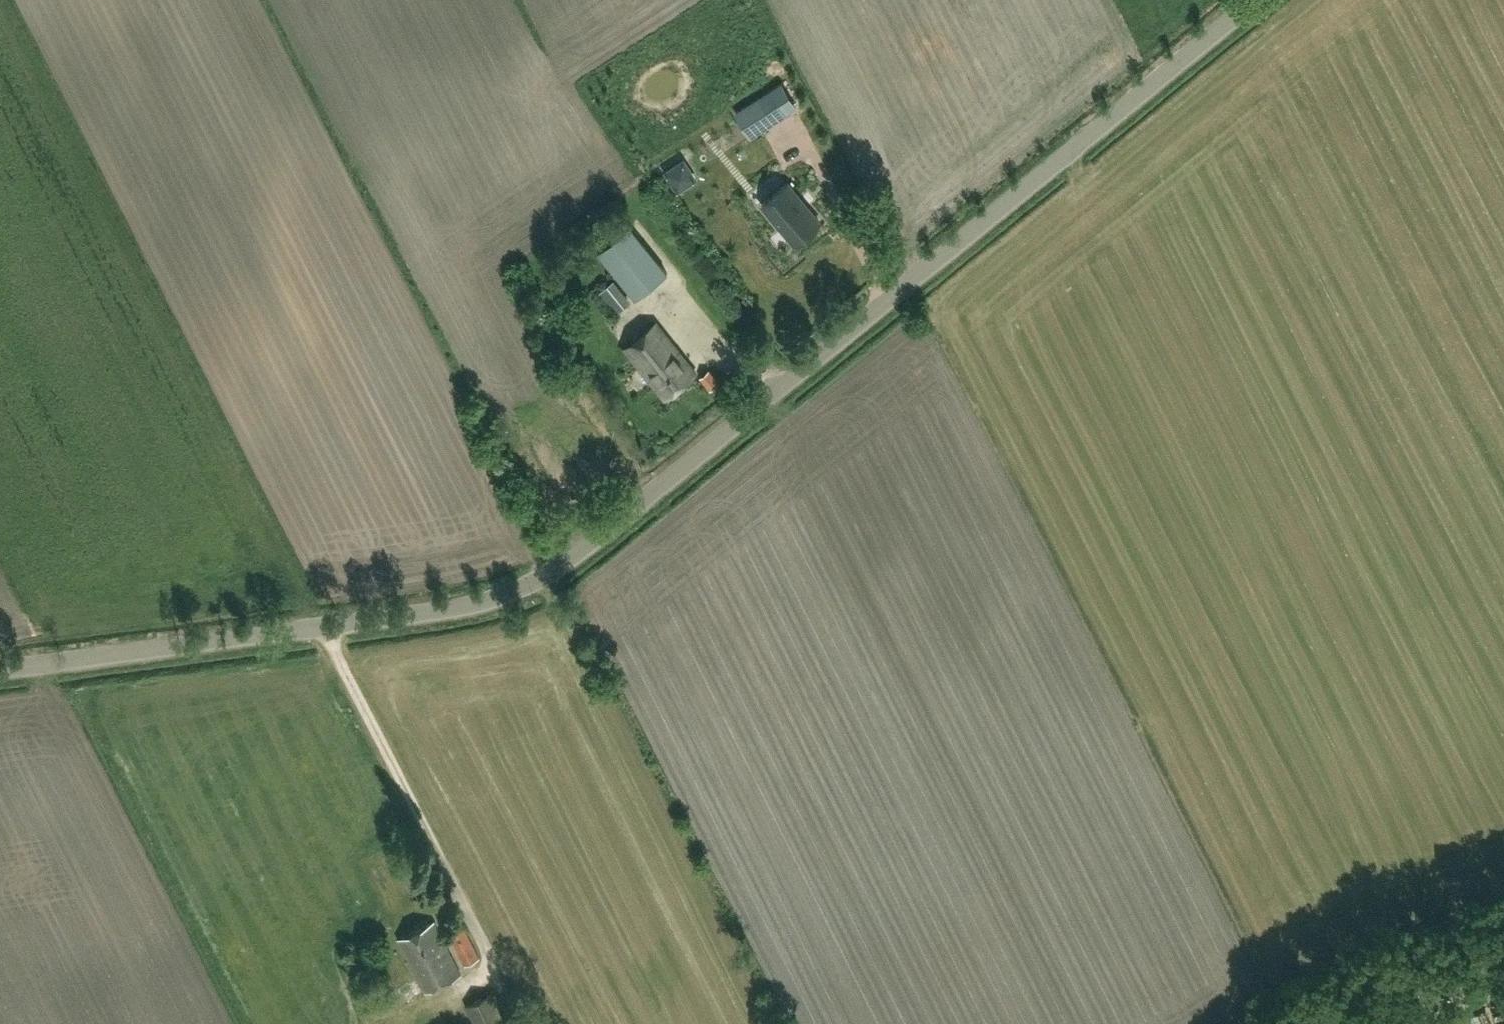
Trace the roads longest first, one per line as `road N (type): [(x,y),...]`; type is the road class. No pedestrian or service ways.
road 1 (unclassified): [(0,667),(443,609),(515,591),(711,446),(1255,0)]

